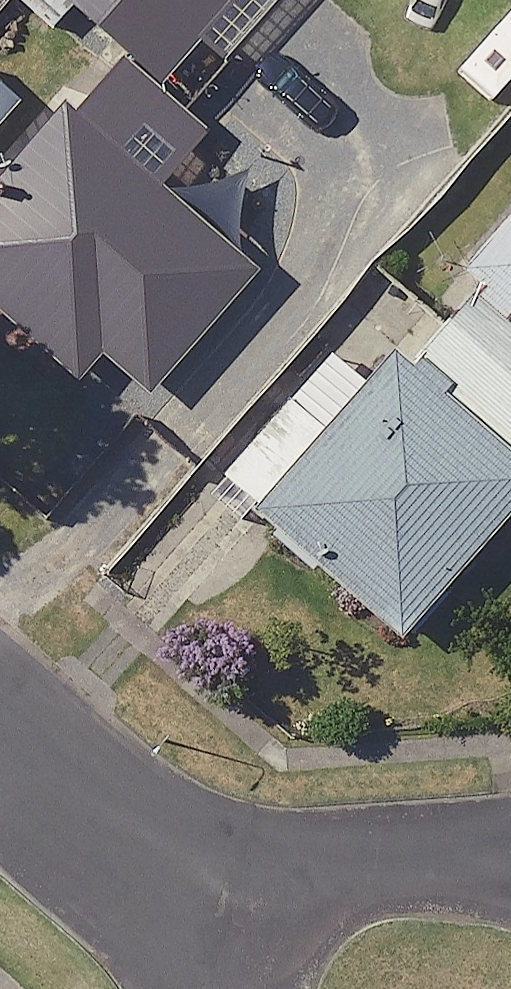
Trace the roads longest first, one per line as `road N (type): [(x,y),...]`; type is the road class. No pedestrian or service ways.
road 1 (residential): [(0,708),(225,902)]
road 2 (residential): [(225,902),(450,853)]

